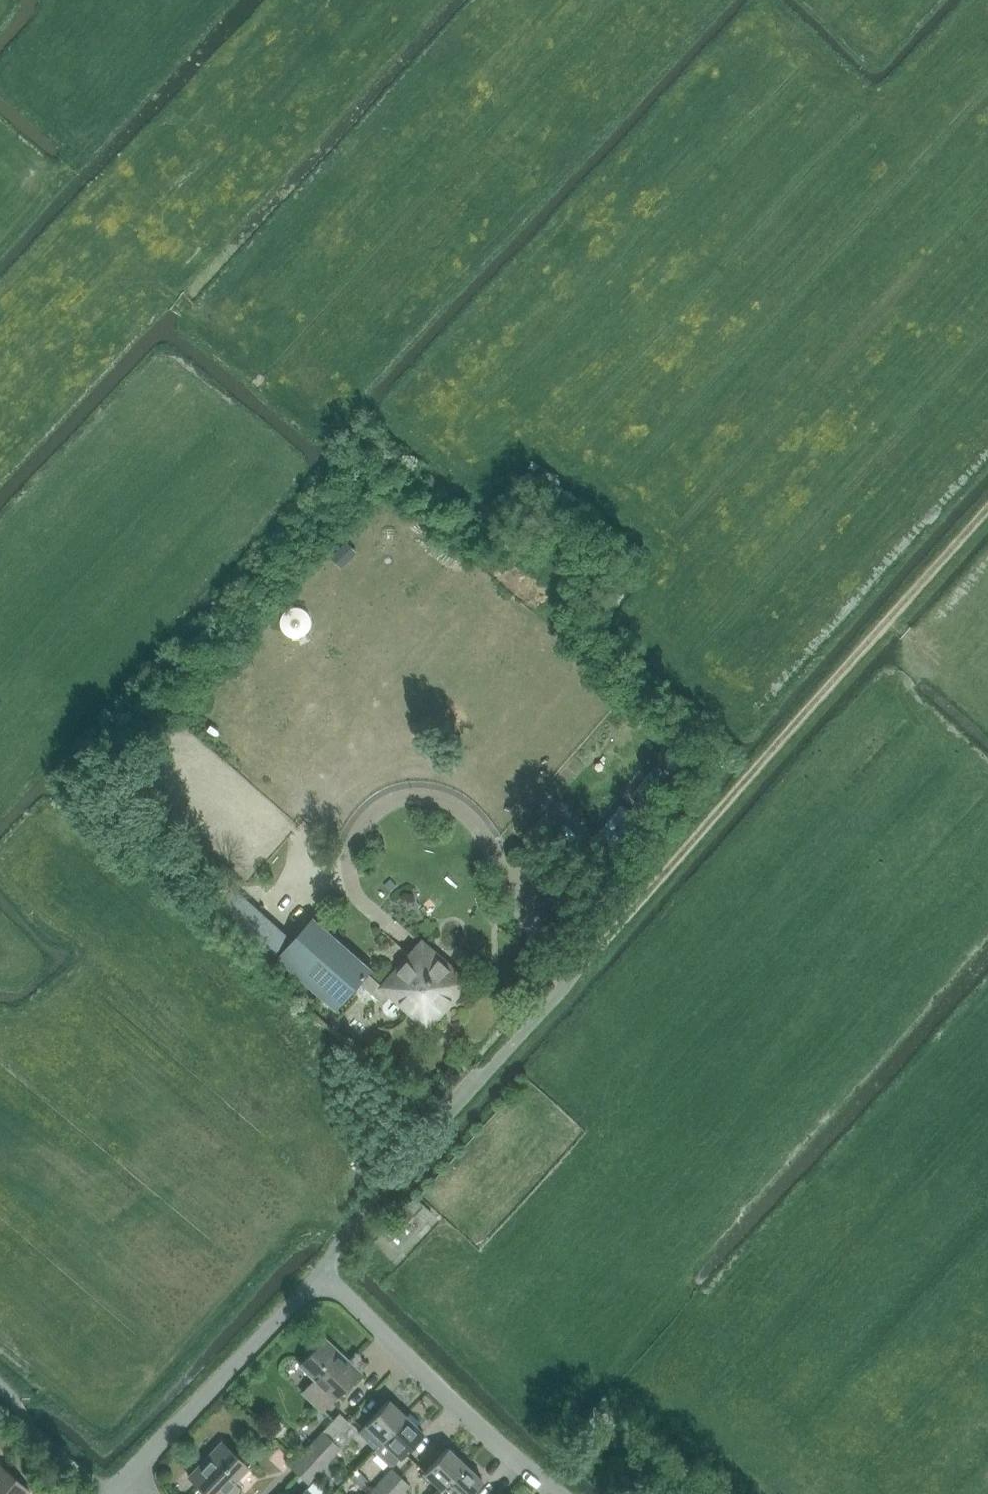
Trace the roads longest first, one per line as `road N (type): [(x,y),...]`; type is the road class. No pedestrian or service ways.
road 1 (track): [(590,960),(987,507)]
road 2 (residential): [(323,1274),(351,1229),(590,960)]
road 3 (residential): [(559,1493),(323,1274)]
road 4 (residential): [(128,1477),(323,1274)]

